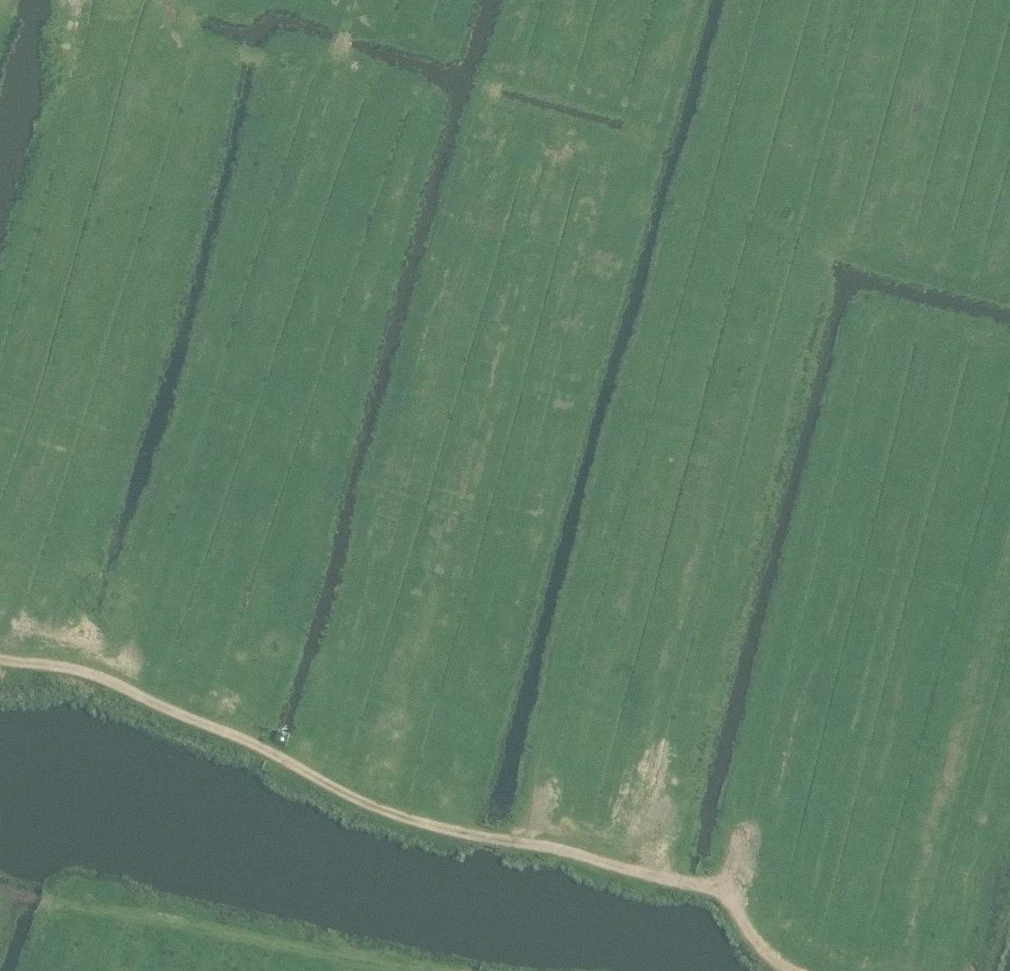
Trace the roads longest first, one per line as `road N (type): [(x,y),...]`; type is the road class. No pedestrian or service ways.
road 1 (track): [(780,941),(707,883),(543,839),(497,840),(402,813),(74,664),(0,654)]
road 2 (track): [(7,891),(451,970)]

